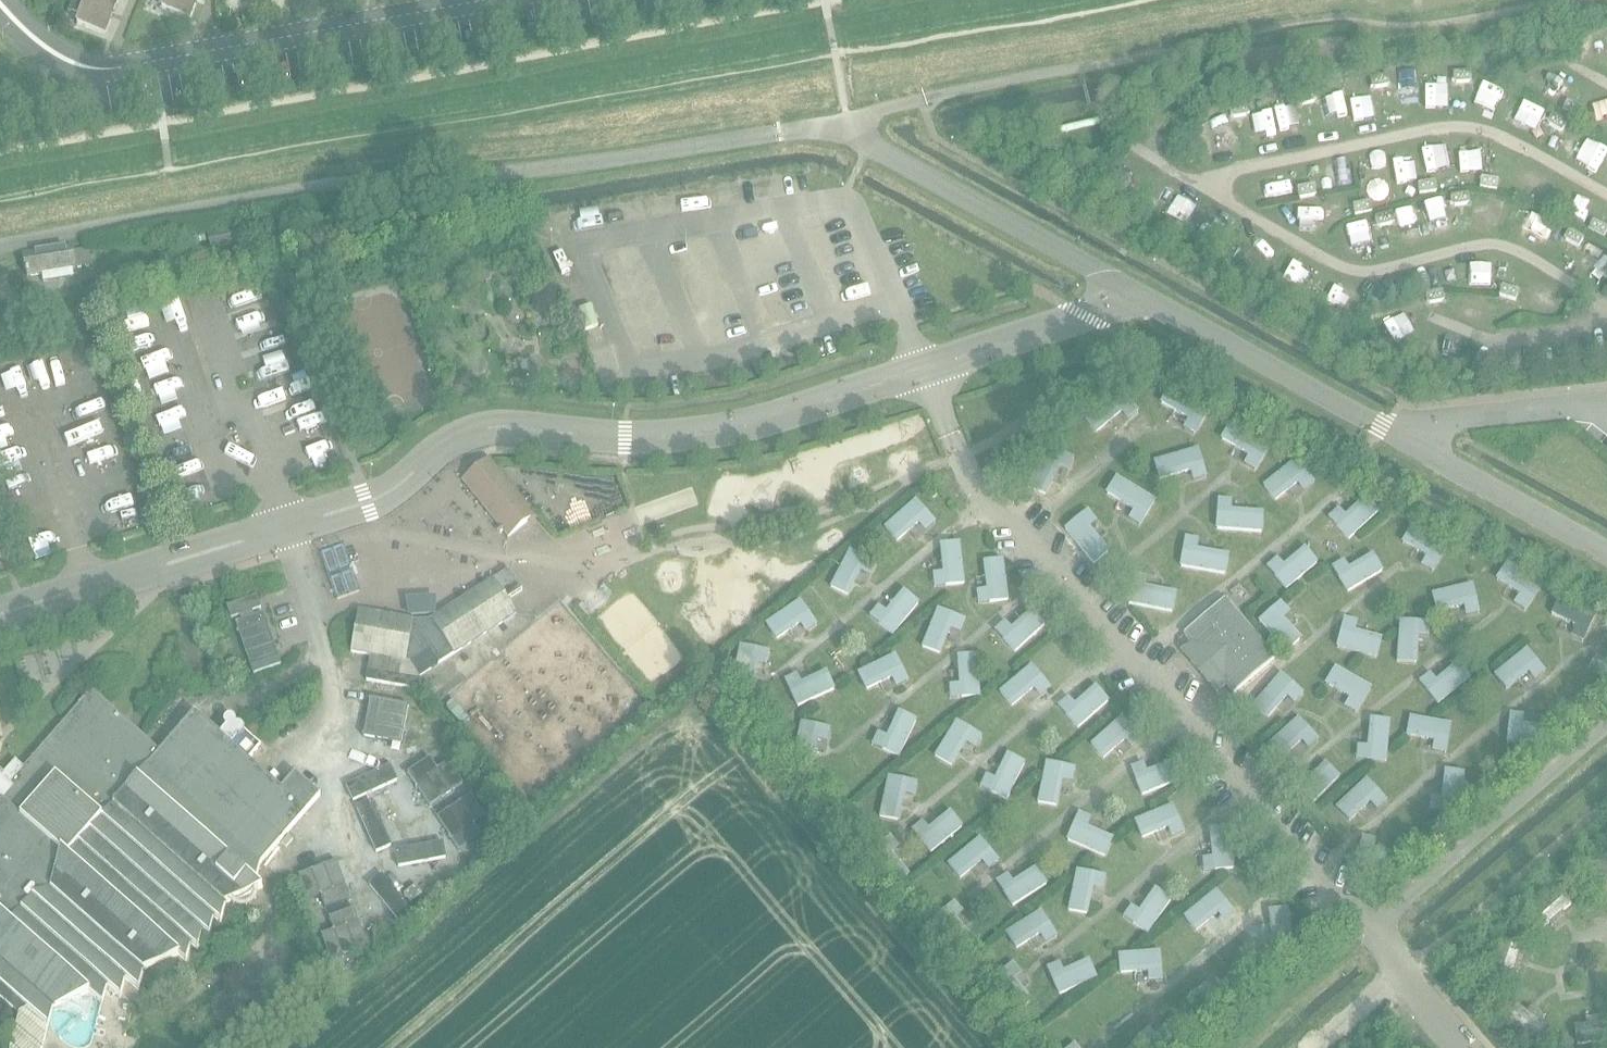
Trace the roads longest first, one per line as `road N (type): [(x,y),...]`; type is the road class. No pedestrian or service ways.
road 1 (unclassified): [(1138,297),(867,142),(846,117),(563,164),(390,170),(0,244)]
road 2 (unclassified): [(0,612),(366,503),(436,449),(485,427),(625,436),(742,425),(1138,297)]
road 3 (unclassified): [(1606,549),(1138,297)]
road 4 (track): [(1113,61),(1341,15),(1426,27),(1566,0)]

